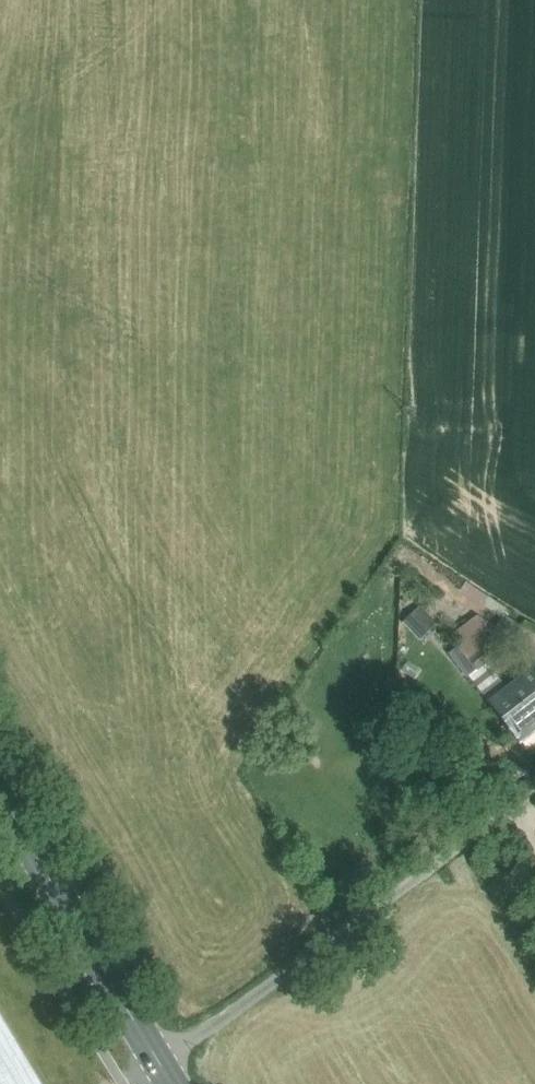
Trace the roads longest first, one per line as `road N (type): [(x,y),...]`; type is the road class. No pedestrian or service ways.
road 1 (primary): [(0,783),(170,1083)]

